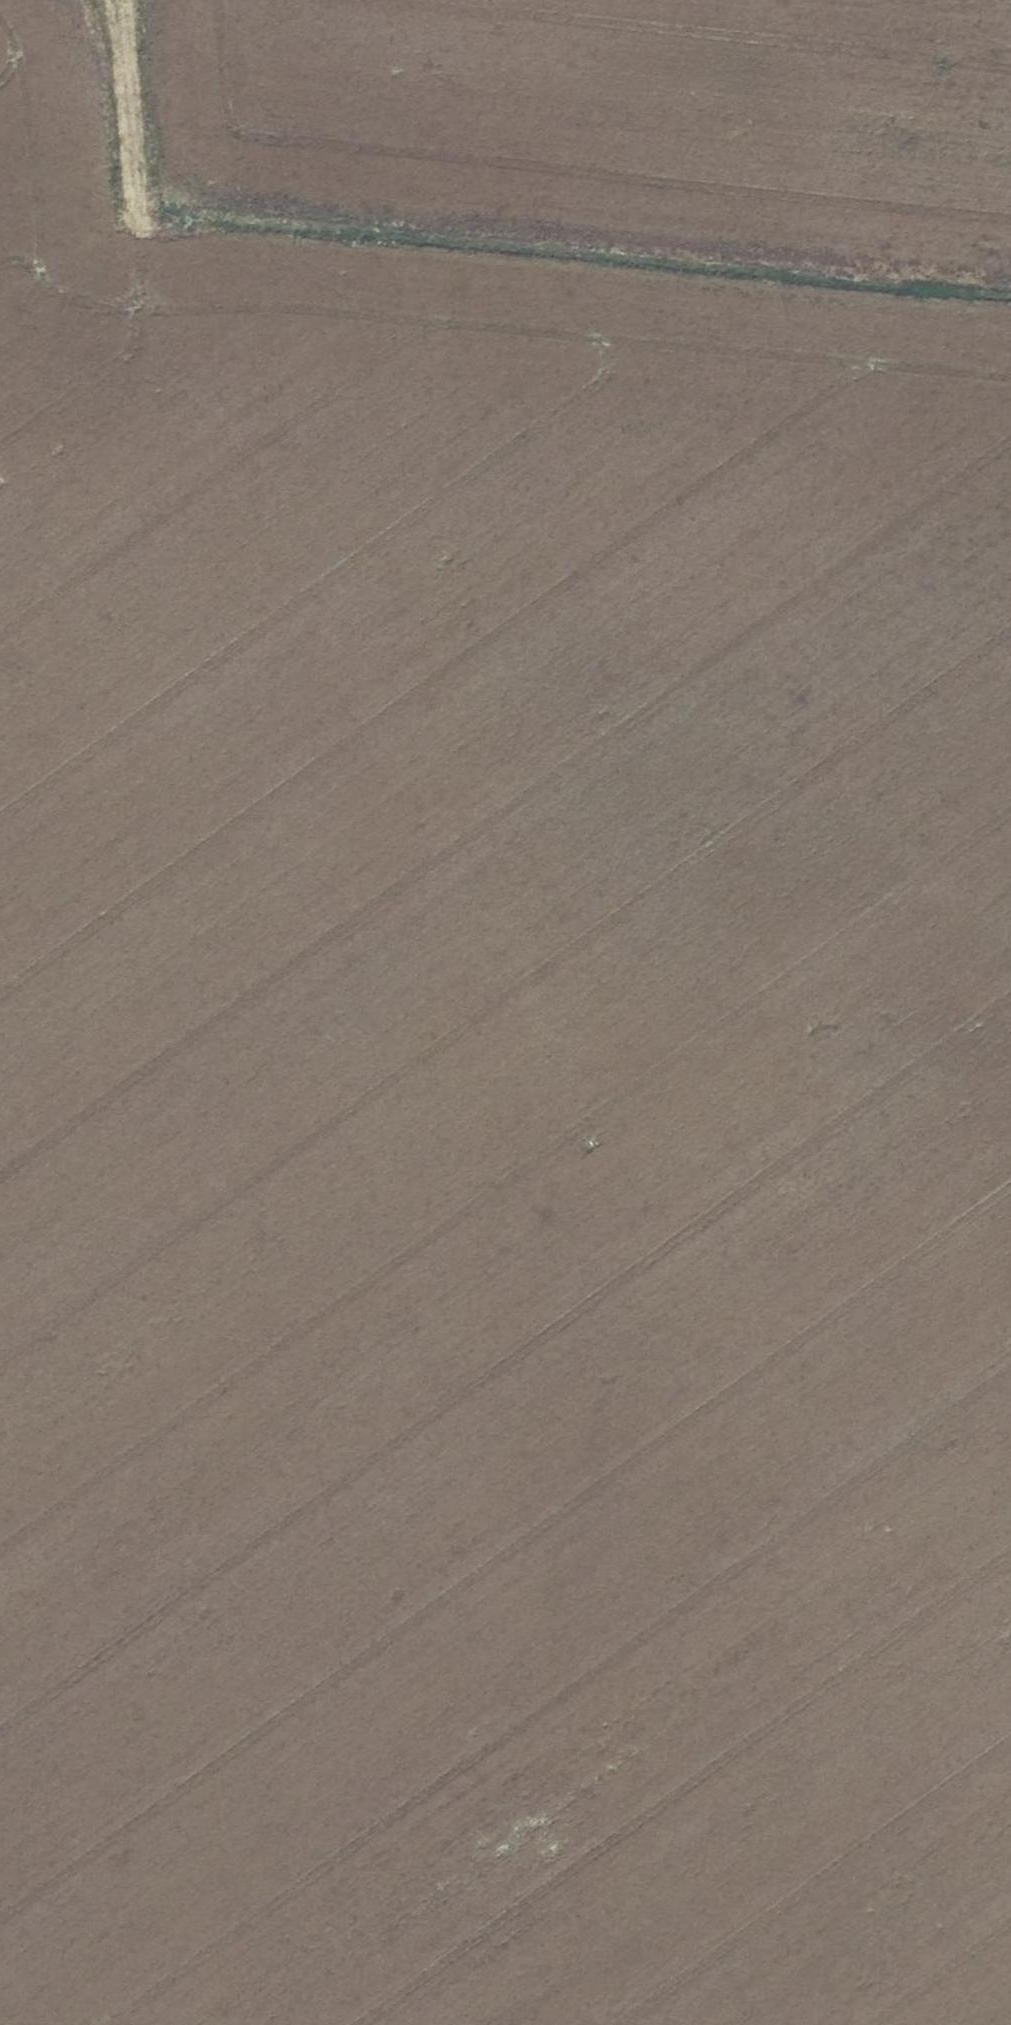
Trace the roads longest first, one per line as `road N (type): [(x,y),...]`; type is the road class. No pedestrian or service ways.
road 1 (track): [(146,251),(122,0)]

